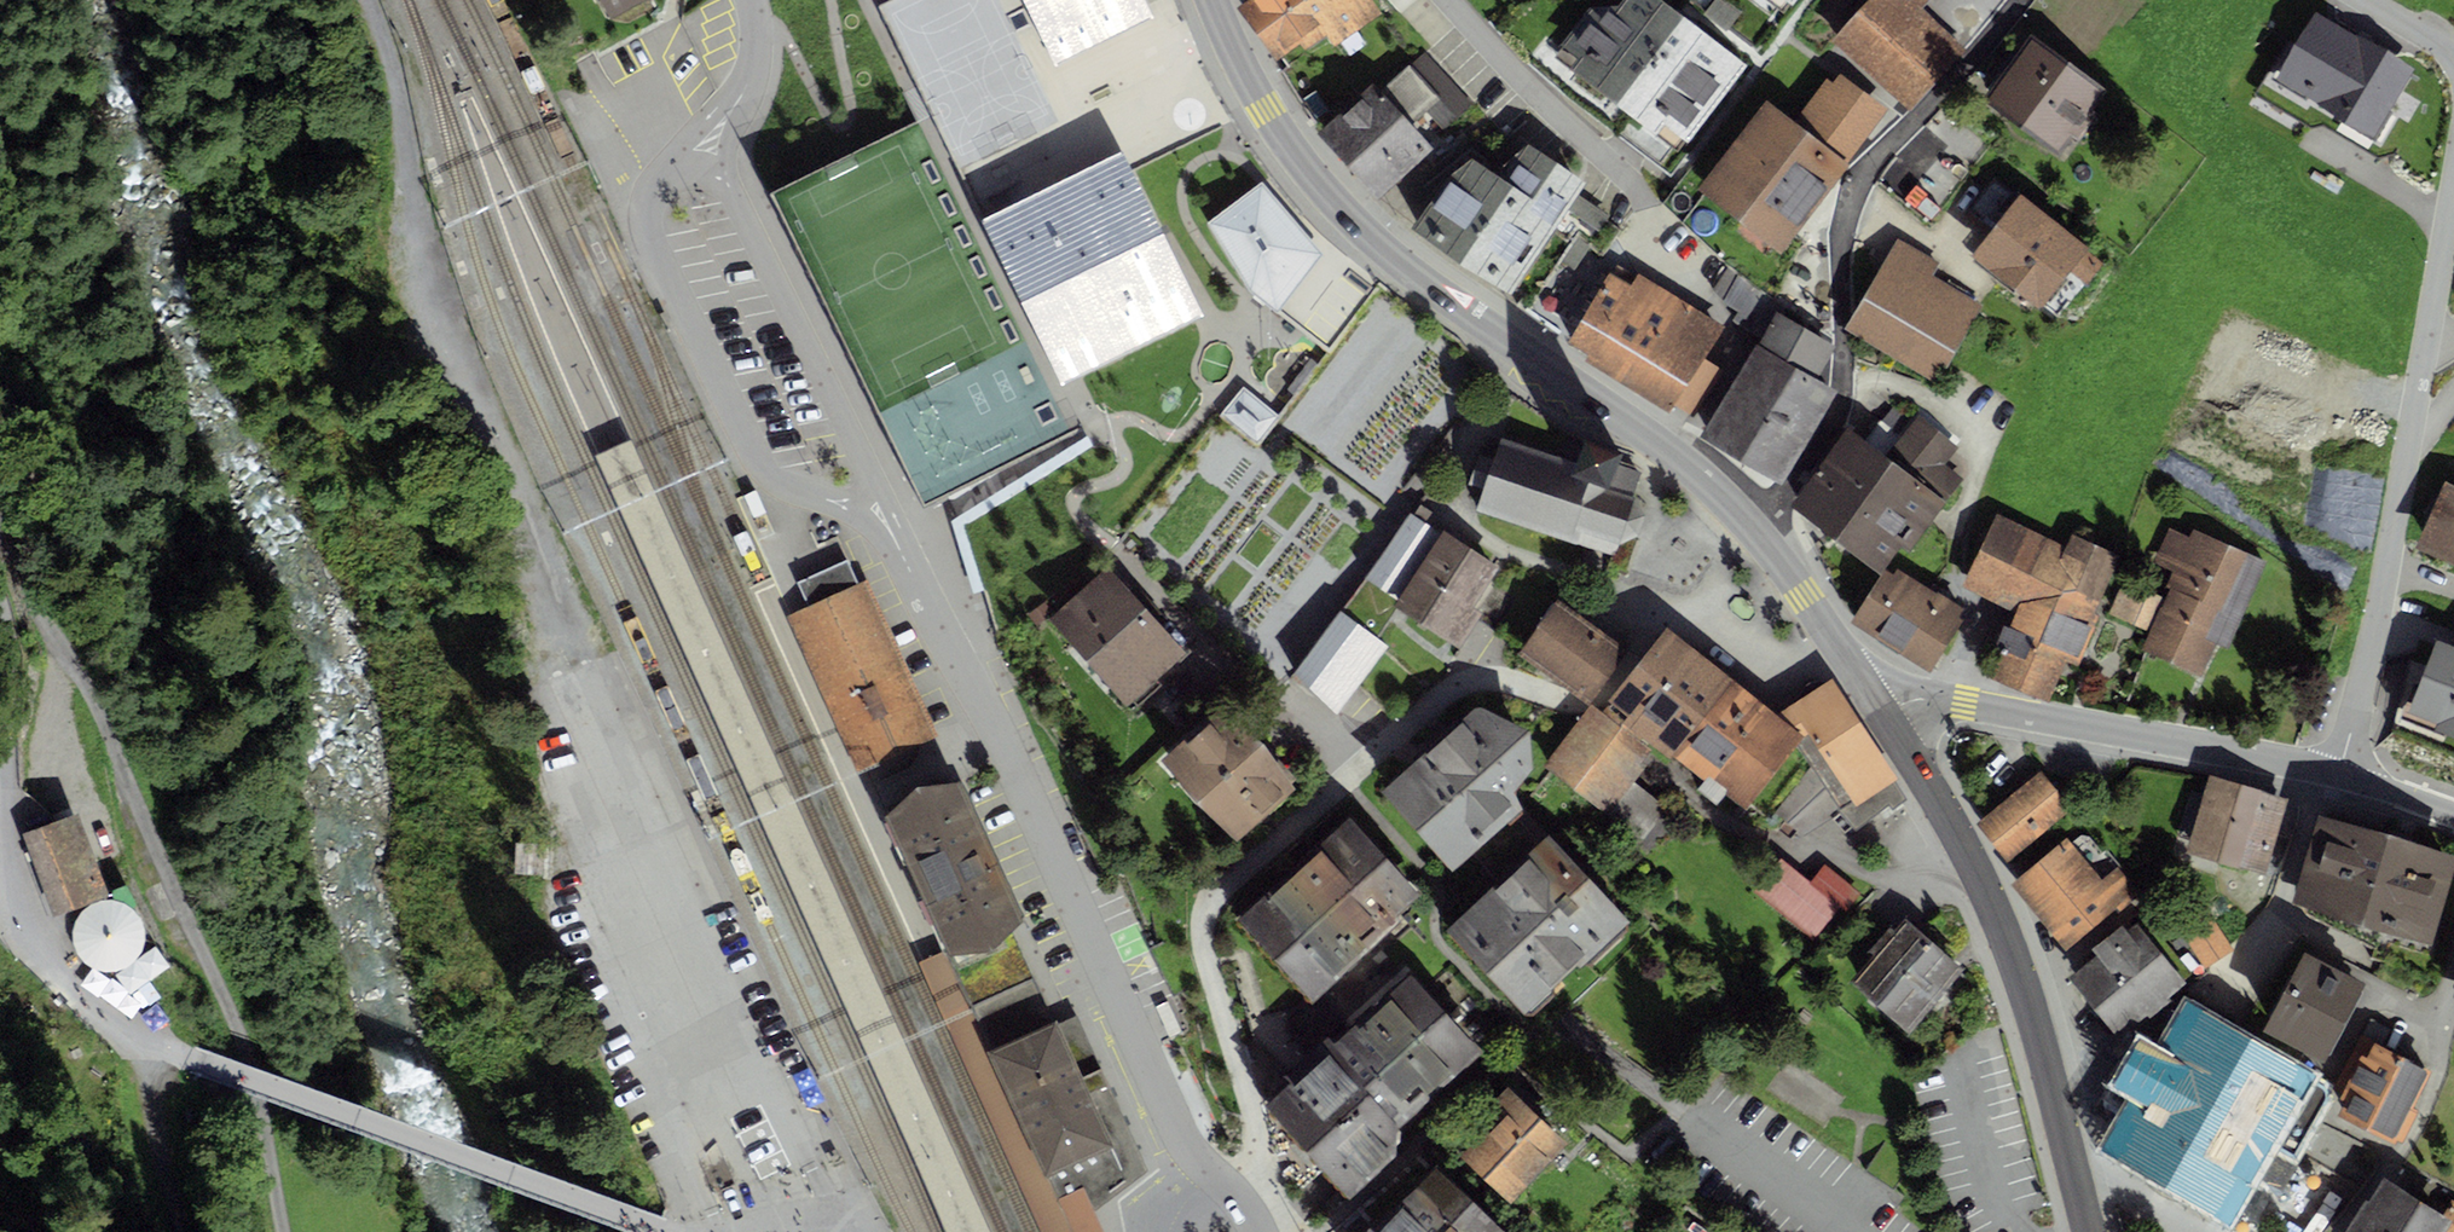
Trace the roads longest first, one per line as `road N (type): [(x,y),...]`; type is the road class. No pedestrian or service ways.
road 1 (residential): [(1233,1191),(1253,1162),(1256,1117),(1203,933),(1210,902),(1231,879),(1457,686),(1492,679),(1588,699),(1611,686),(1657,629),(1678,617),(1766,669),(1801,670),(1839,648)]
road 2 (track): [(376,0),(396,111),(398,257),(525,572),(550,733),(618,965)]
road 3 (track): [(282,1231),(247,1053),(0,510)]
road 4 (tertiary): [(1756,531),(1683,462),(1410,273),(1357,226),(1266,110),(1212,0)]
road 5 (residential): [(890,530),(988,714),(1180,1134),(1233,1191)]
road 6 (residential): [(757,41),(734,88),(655,178),(648,235),(760,463),(788,485),(871,514),(890,530)]
road 7 (residential): [(1756,531),(1783,501),(1843,395),(1836,233),(1853,189),(2016,0)]
road 8 (residential): [(2341,774),(2387,569),(2453,180)]
road 9 (tertiary): [(2088,1231),(2038,1035),(1999,921),(1884,714)]
road 10 (track): [(156,1045),(671,1231)]
road 11 (residential): [(890,530),(730,186),(730,140),(755,90),(757,41)]
road 12 (tertiary): [(1884,714),(1917,699),(1940,700),(2341,774)]
road 13 (residential): [(1448,0),(1636,185),(1648,211)]
road 14 (track): [(0,615),(10,669),(4,878)]
road 15 (track): [(4,878),(66,982),(156,1045)]
road 16 (track): [(156,1045),(151,1152),(171,1231)]
road 17 (tertiary): [(1839,648),(1756,531)]
road 18 (tertiary): [(2341,774),(2453,815)]

